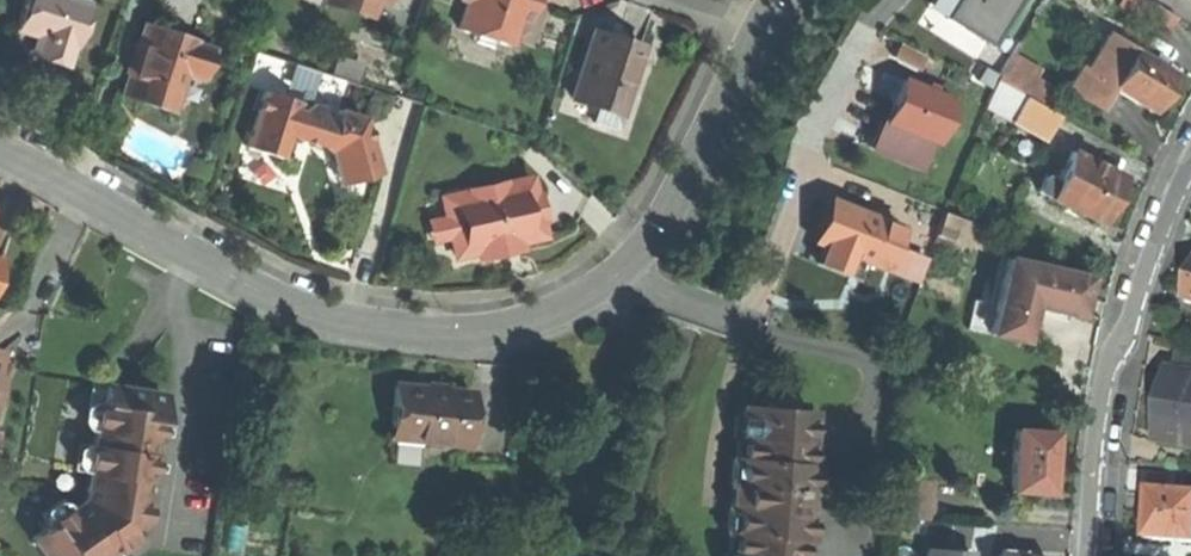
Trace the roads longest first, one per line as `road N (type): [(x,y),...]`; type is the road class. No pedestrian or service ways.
road 1 (residential): [(0,150),(275,299),(357,323),(483,331),(556,312),(626,267),(669,210),(761,30)]
road 2 (residential): [(1190,155),(1102,378),(1086,555)]

